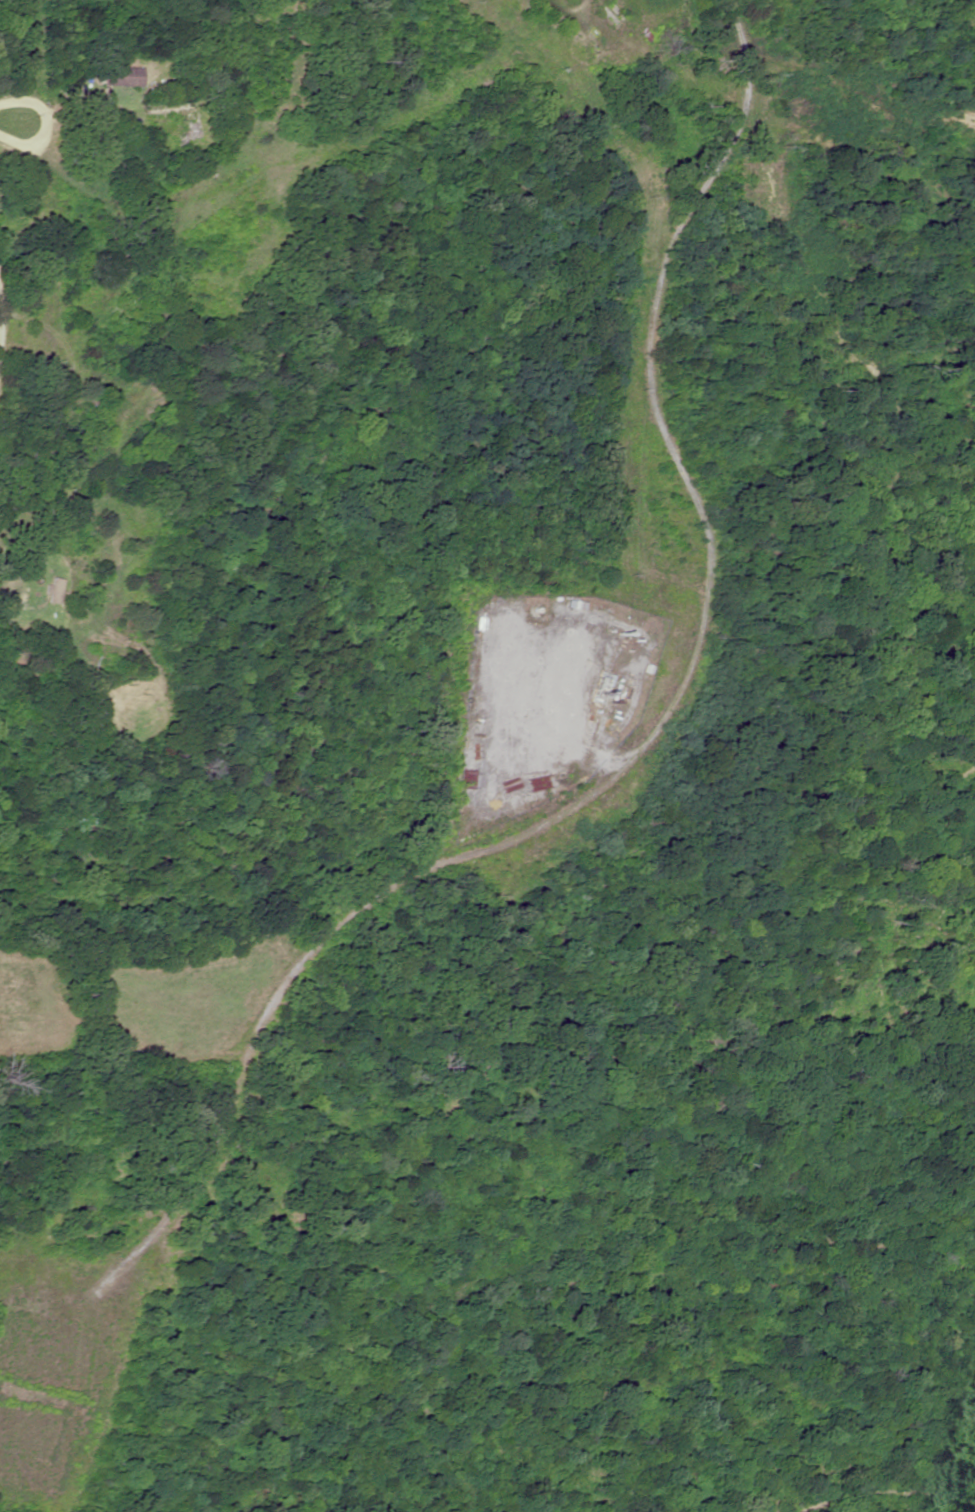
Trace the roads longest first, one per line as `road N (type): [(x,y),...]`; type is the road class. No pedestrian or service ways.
road 1 (residential): [(692,840),(682,789),(682,551),(759,0)]
road 2 (residential): [(0,803),(43,754),(134,572),(128,420),(174,319),(169,248),(88,172),(0,132)]
road 3 (track): [(790,1511),(823,1492),(974,1505)]

